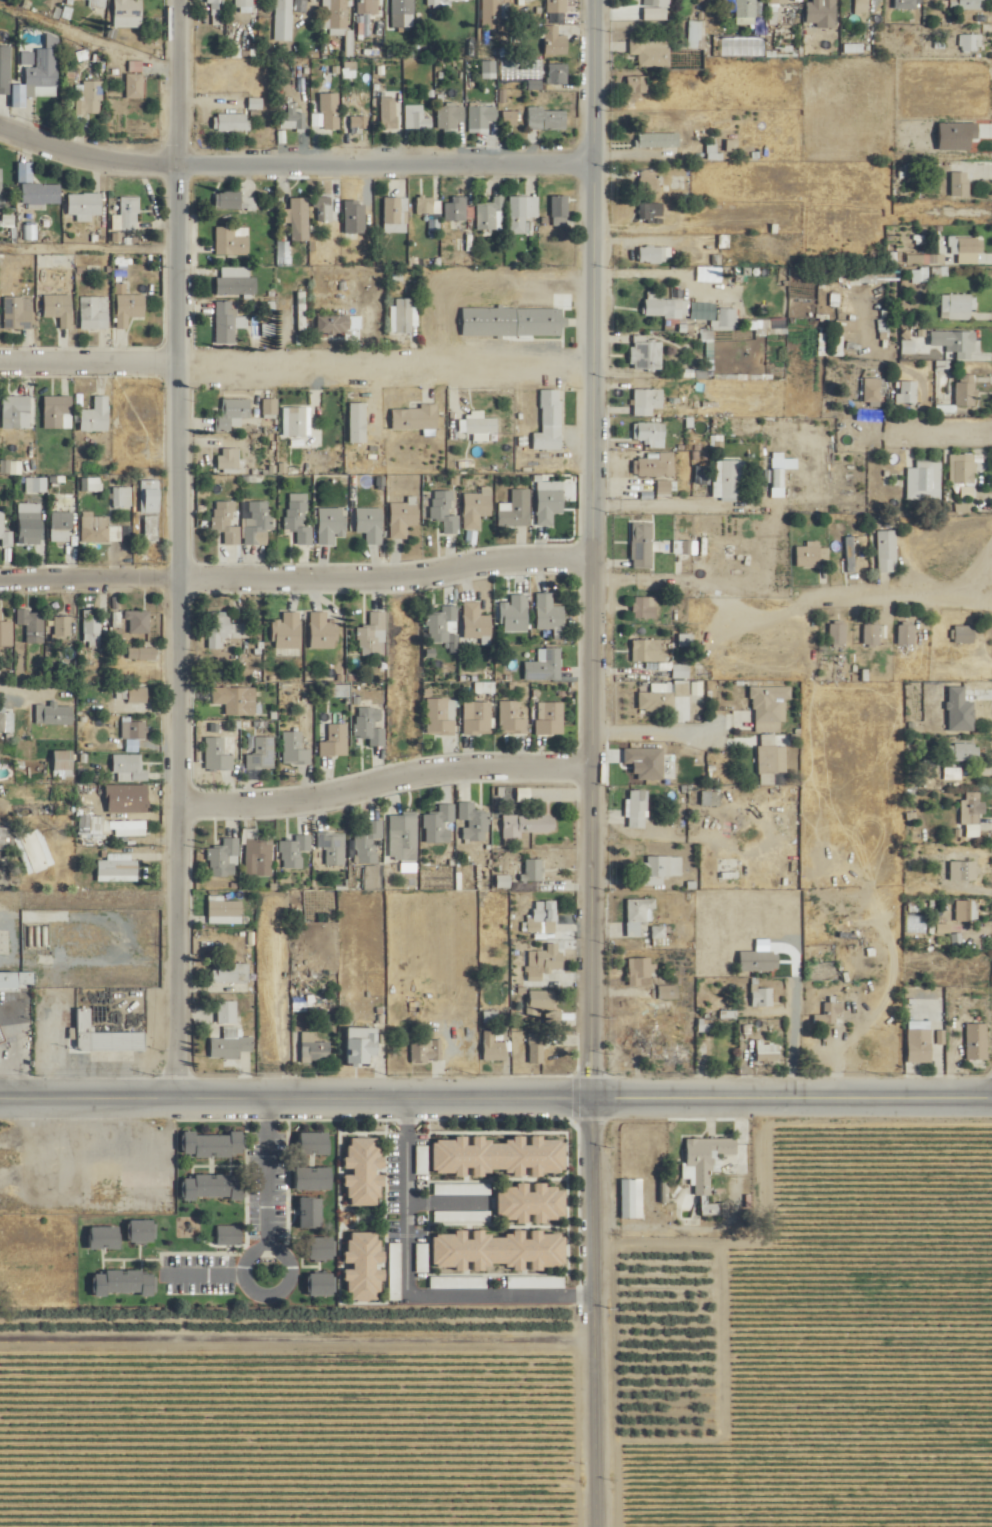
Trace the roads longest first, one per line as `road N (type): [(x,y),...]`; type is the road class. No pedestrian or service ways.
road 1 (tertiary): [(587,1089),(590,0)]
road 2 (residential): [(173,1088),(176,0)]
road 3 (secondary): [(0,1088),(991,1090)]
road 4 (residential): [(590,152),(154,157),(83,148),(0,121)]
road 5 (residential): [(0,570),(390,569),(496,552),(588,549)]
road 6 (residential): [(0,356),(589,359)]
road 7 (tertiary): [(595,1526),(587,1089)]
road 8 (residential): [(174,794),(279,794),(443,760),(588,760)]

